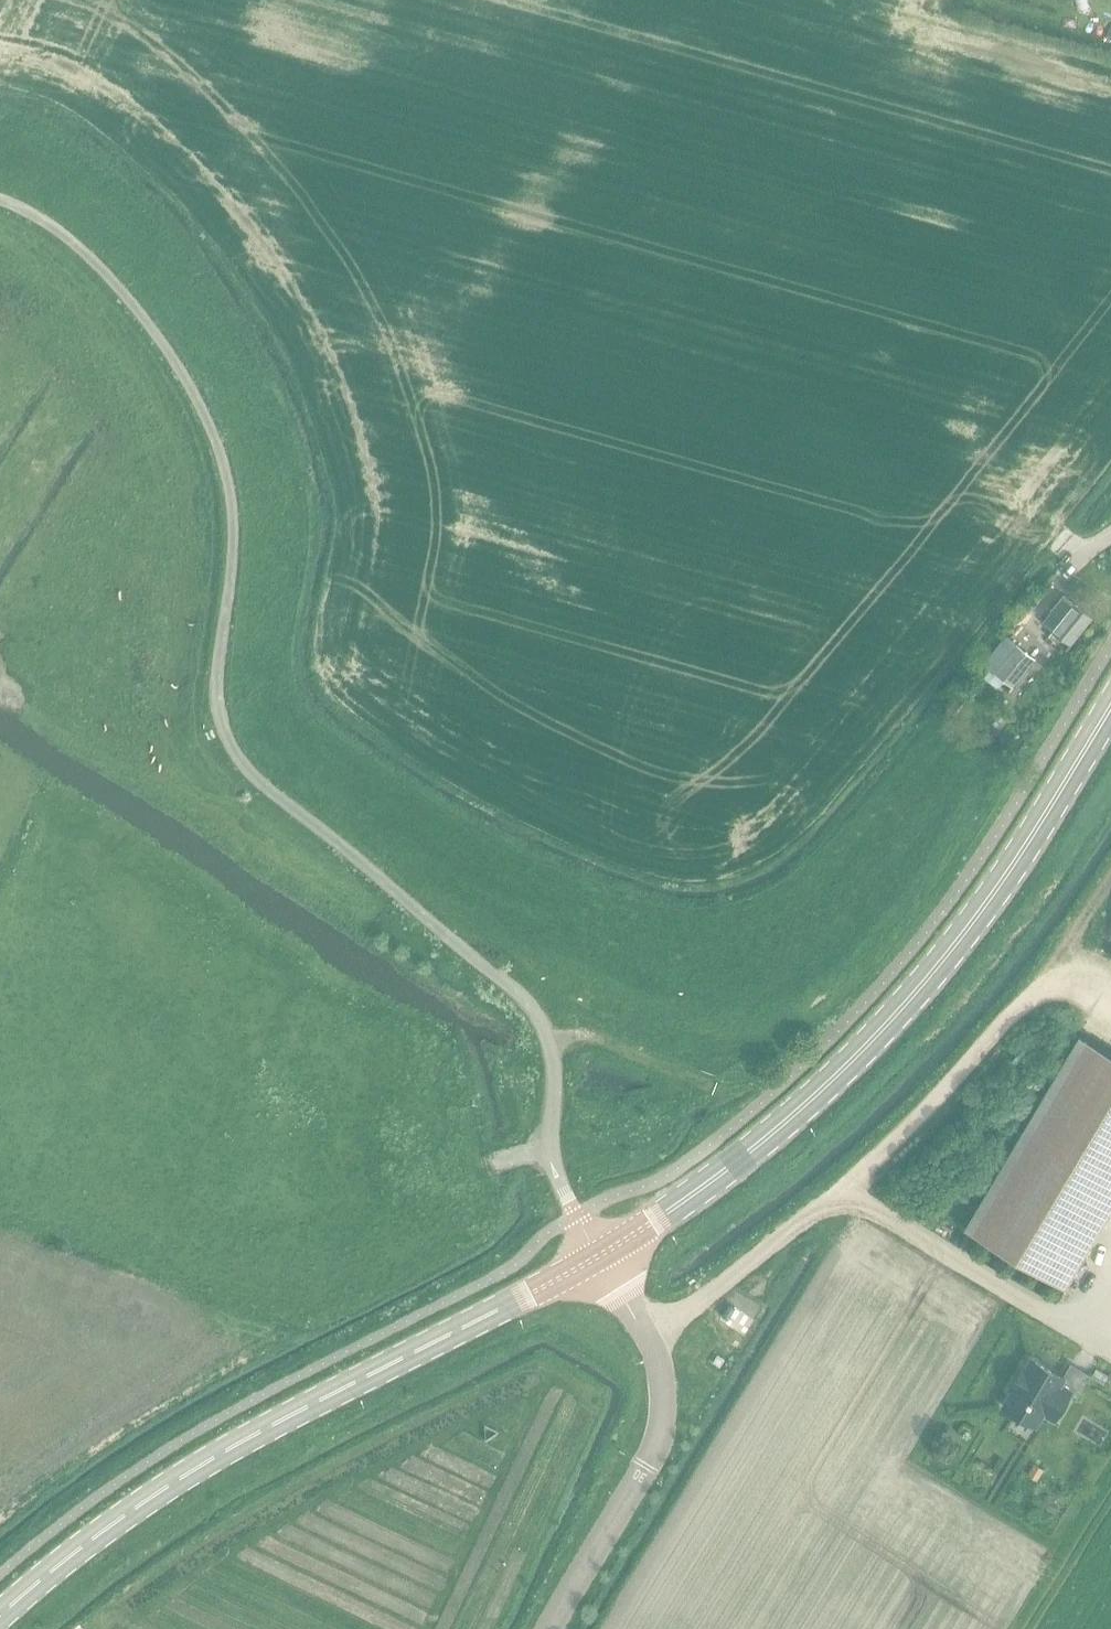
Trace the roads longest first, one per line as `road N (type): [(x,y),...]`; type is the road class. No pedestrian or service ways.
road 1 (unclassified): [(597,1256),(545,1140),(545,1050),(521,990),(206,758),(189,699),(213,587),(204,449),(166,355),(76,255),(16,205),(0,202)]
road 2 (secondary): [(597,1256),(775,1133),(862,1050),(1035,836),(1110,713)]
road 3 (secondary): [(0,1615),(159,1491),(597,1256)]
road 4 (unclassified): [(643,1465),(661,1417),(655,1357),(597,1256)]
road 5 (residential): [(555,1628),(643,1465)]

